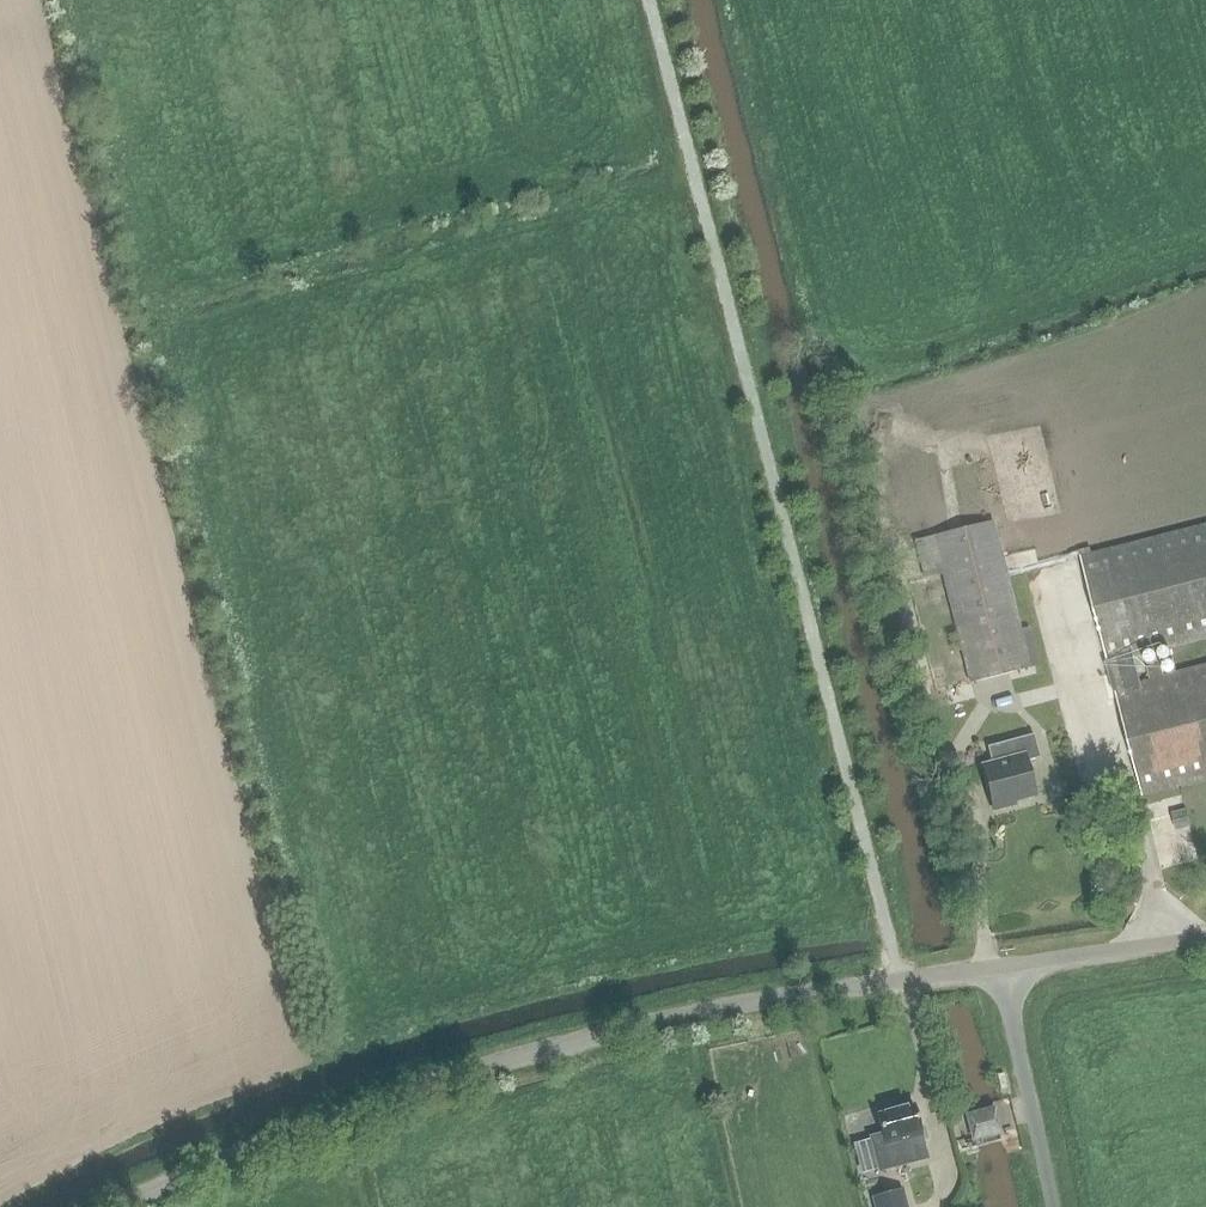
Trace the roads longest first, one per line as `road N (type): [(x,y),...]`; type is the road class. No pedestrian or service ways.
road 1 (unclassified): [(895,983),(648,0)]
road 2 (unclassified): [(115,1206),(173,1176),(415,1079),(515,1051),(895,983)]
road 3 (unclassified): [(1056,1206),(998,970)]
road 4 (unclassified): [(998,970),(1205,940)]

